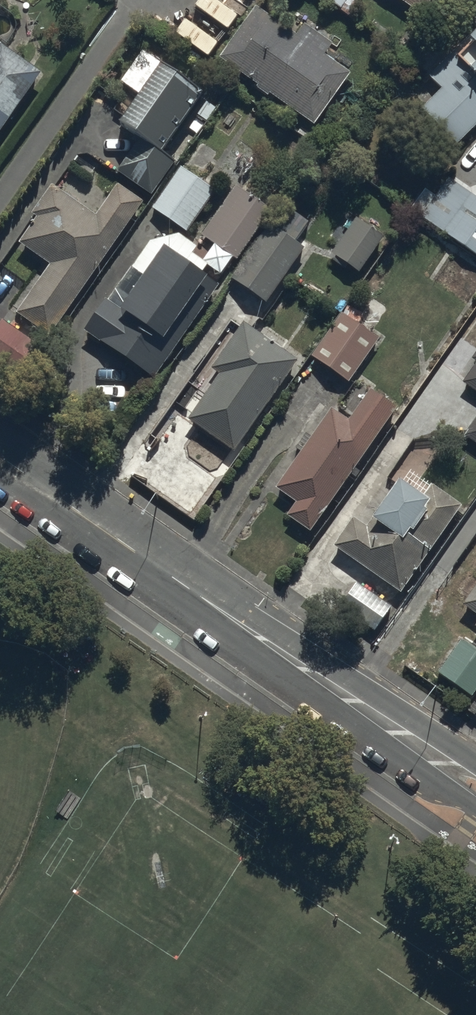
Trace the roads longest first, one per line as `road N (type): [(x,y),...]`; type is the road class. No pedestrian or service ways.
road 1 (tertiary): [(475,787),(0,456)]

